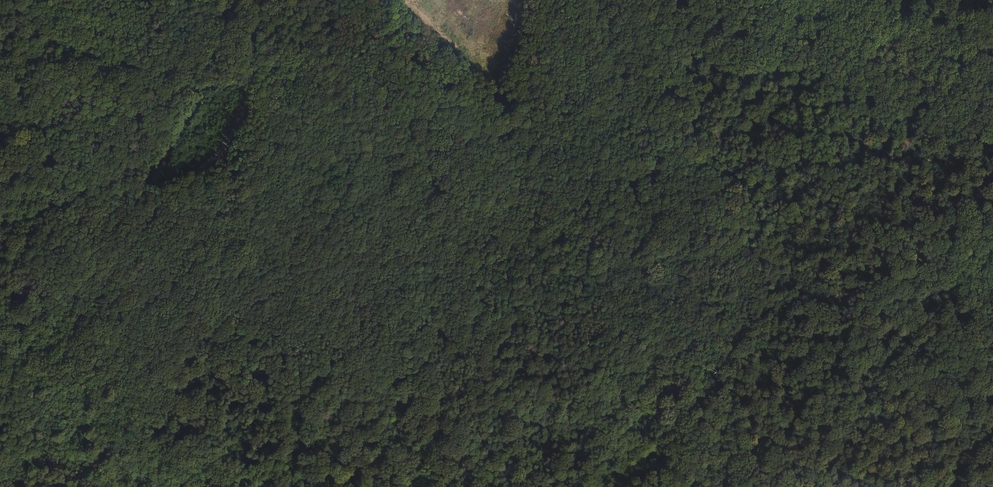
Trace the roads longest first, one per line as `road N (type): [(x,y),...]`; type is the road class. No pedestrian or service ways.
road 1 (track): [(584,486),(992,275)]
road 2 (tertiary): [(265,0),(237,128),(197,167),(0,224)]
road 3 (track): [(0,326),(196,476),(250,486)]

